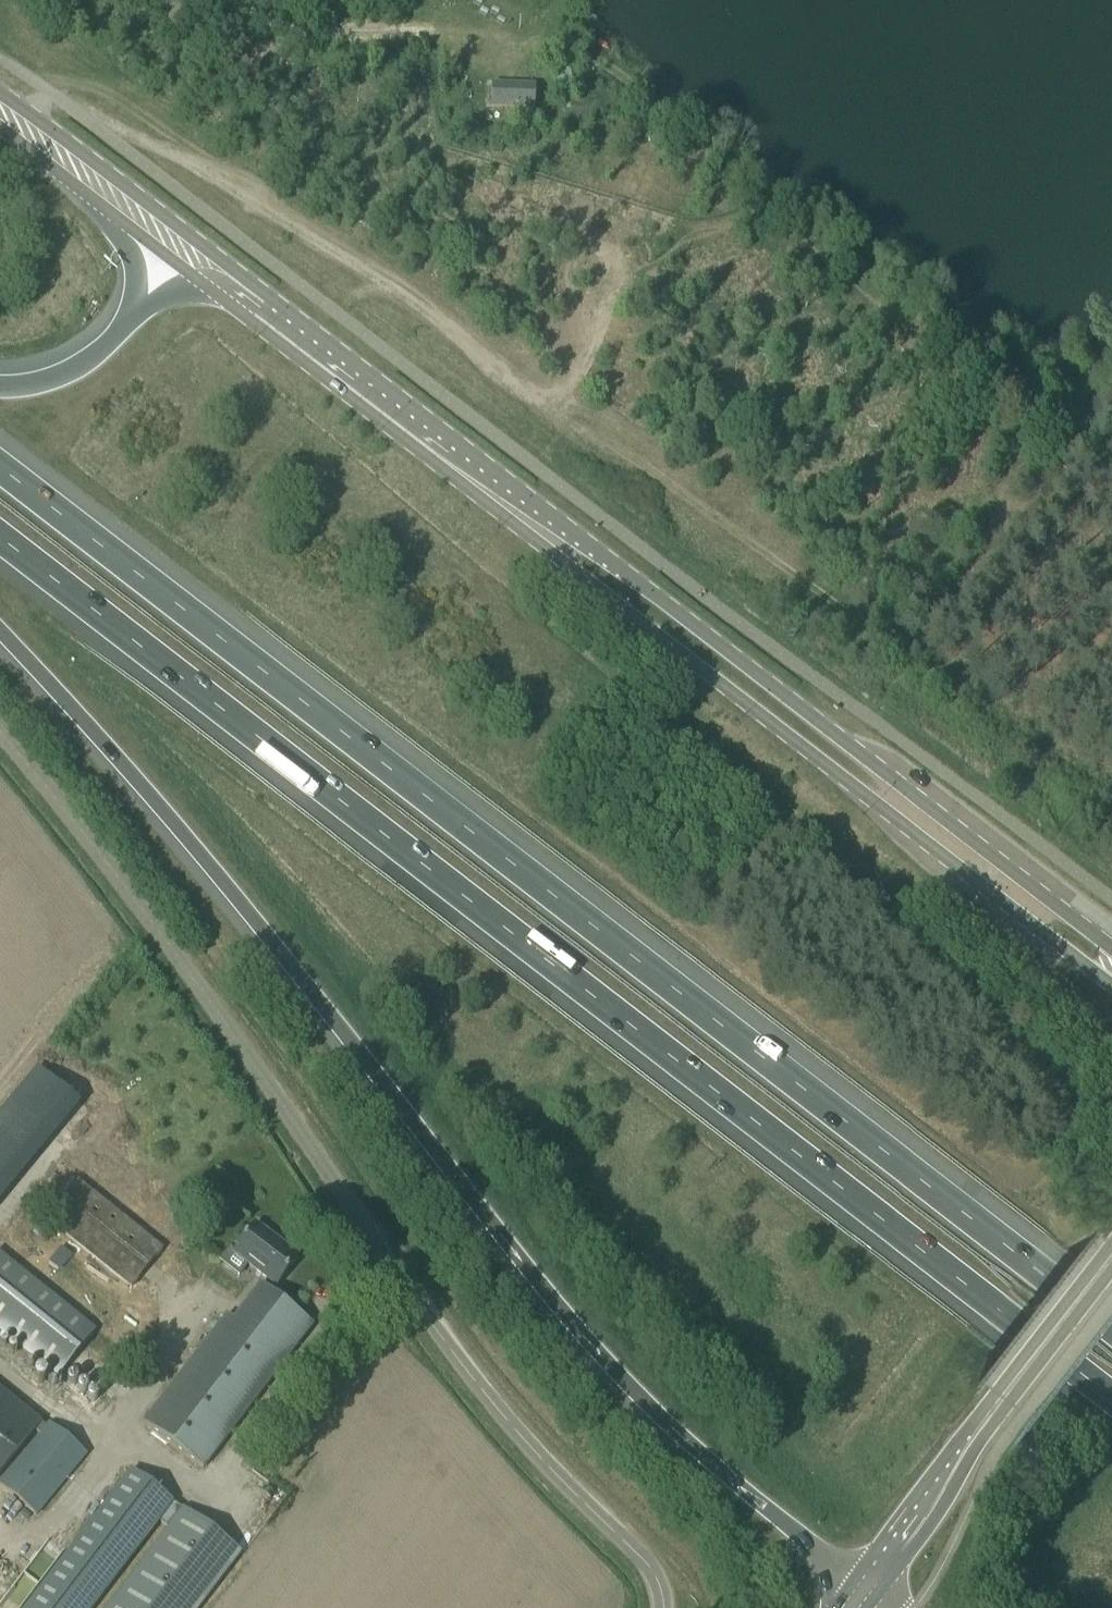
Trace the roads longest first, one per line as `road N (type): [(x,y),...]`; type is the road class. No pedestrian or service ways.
road 1 (motorway): [(1111,1330),(0,462)]
road 2 (motorway): [(0,538),(1111,1398)]
road 3 (motorway): [(0,632),(224,886),(615,1371),(866,1591)]
road 4 (unclassified): [(645,1607),(647,1587),(622,1538),(400,1282),(162,929),(0,743)]
road 5 (track): [(15,121),(76,101),(389,287),(517,389),(548,398),(582,379),(607,326),(611,218)]
road 6 (secondary): [(502,496),(530,536),(1077,960),(1111,977)]
road 7 (secondary): [(1111,964),(1095,939),(547,511),(502,496)]
road 8 (track): [(548,398),(873,629),(927,644)]
road 9 (secondary): [(502,496),(184,250)]
road 10 (motorway): [(184,250),(83,364),(55,379),(0,386)]
road 11 (secondary): [(866,1591),(1004,1396)]
road 12 (tertiary): [(184,250),(0,110)]
road 13 (secondary): [(1111,1256),(1004,1396)]

